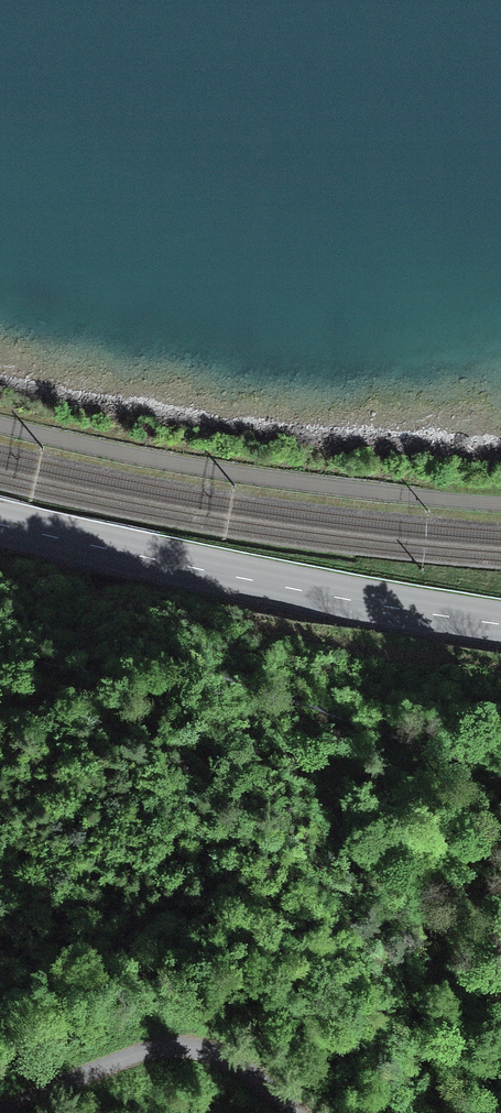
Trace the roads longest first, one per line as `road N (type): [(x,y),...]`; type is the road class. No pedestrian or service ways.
road 1 (motorway): [(500,1069),(0,833)]
road 2 (primary): [(500,624),(0,524)]
road 3 (track): [(500,504),(192,466),(0,425)]
road 4 (motorway): [(0,959),(309,1112)]
road 5 (residential): [(301,1112),(241,1060),(186,1046),(139,1054),(0,1109)]

